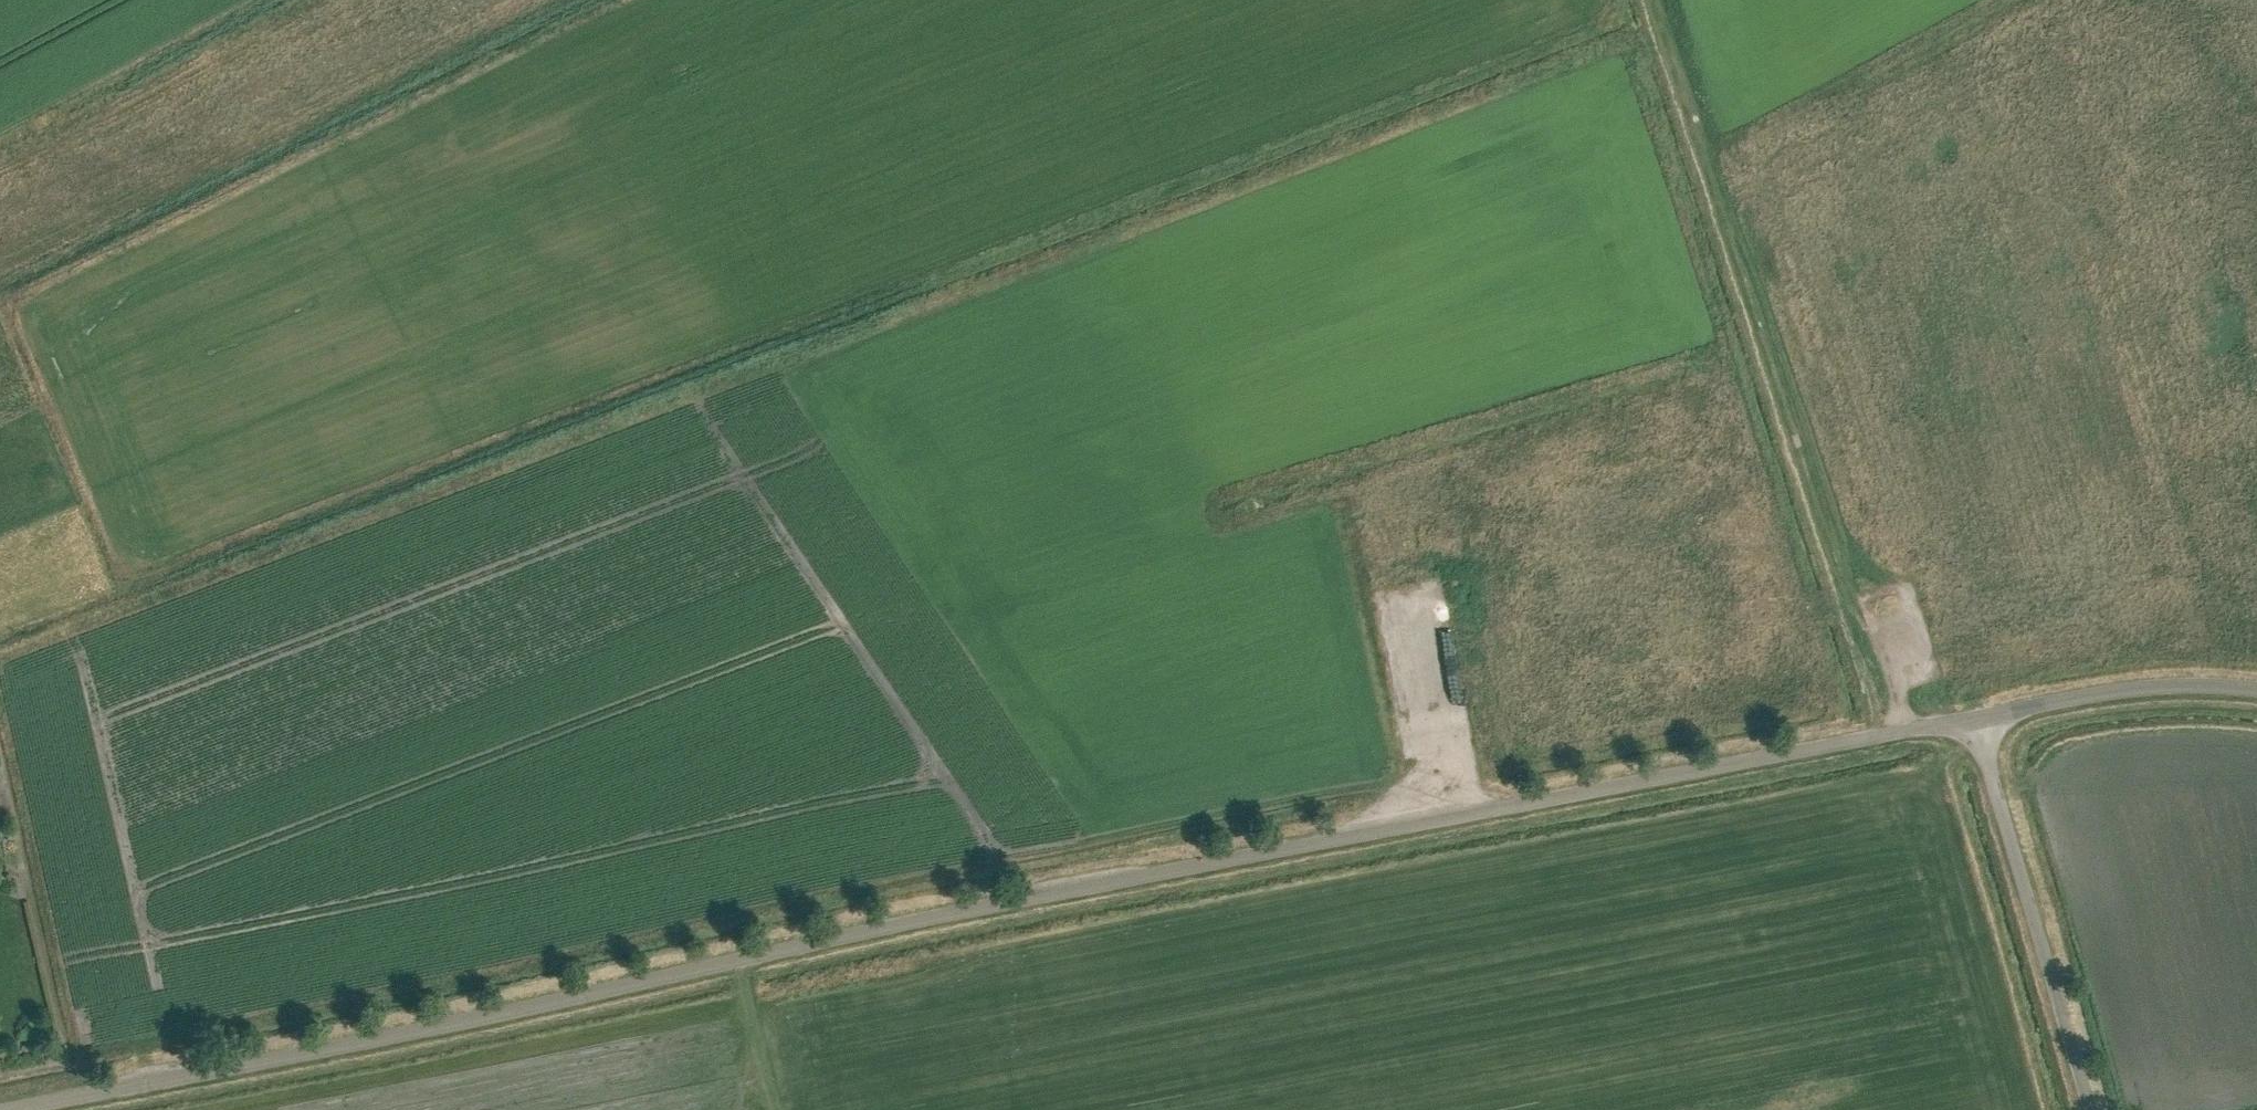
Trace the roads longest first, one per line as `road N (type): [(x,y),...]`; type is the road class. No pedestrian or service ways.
road 1 (unclassified): [(3,1109),(779,949),(1975,718)]
road 2 (track): [(1880,734),(1830,536),(1653,0)]
road 3 (unclassified): [(2083,1109),(1975,718)]
road 4 (unclassified): [(2256,690),(2185,684),(2082,694),(1975,718)]

